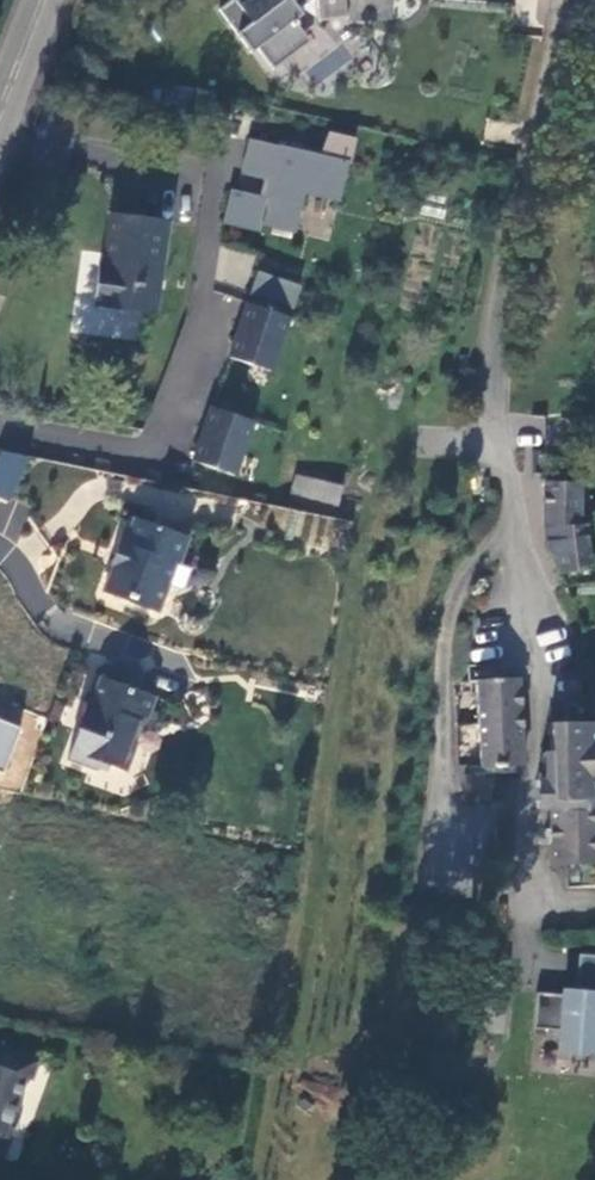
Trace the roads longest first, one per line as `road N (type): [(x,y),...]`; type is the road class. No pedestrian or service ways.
road 1 (residential): [(218,262),(149,454),(0,427)]

